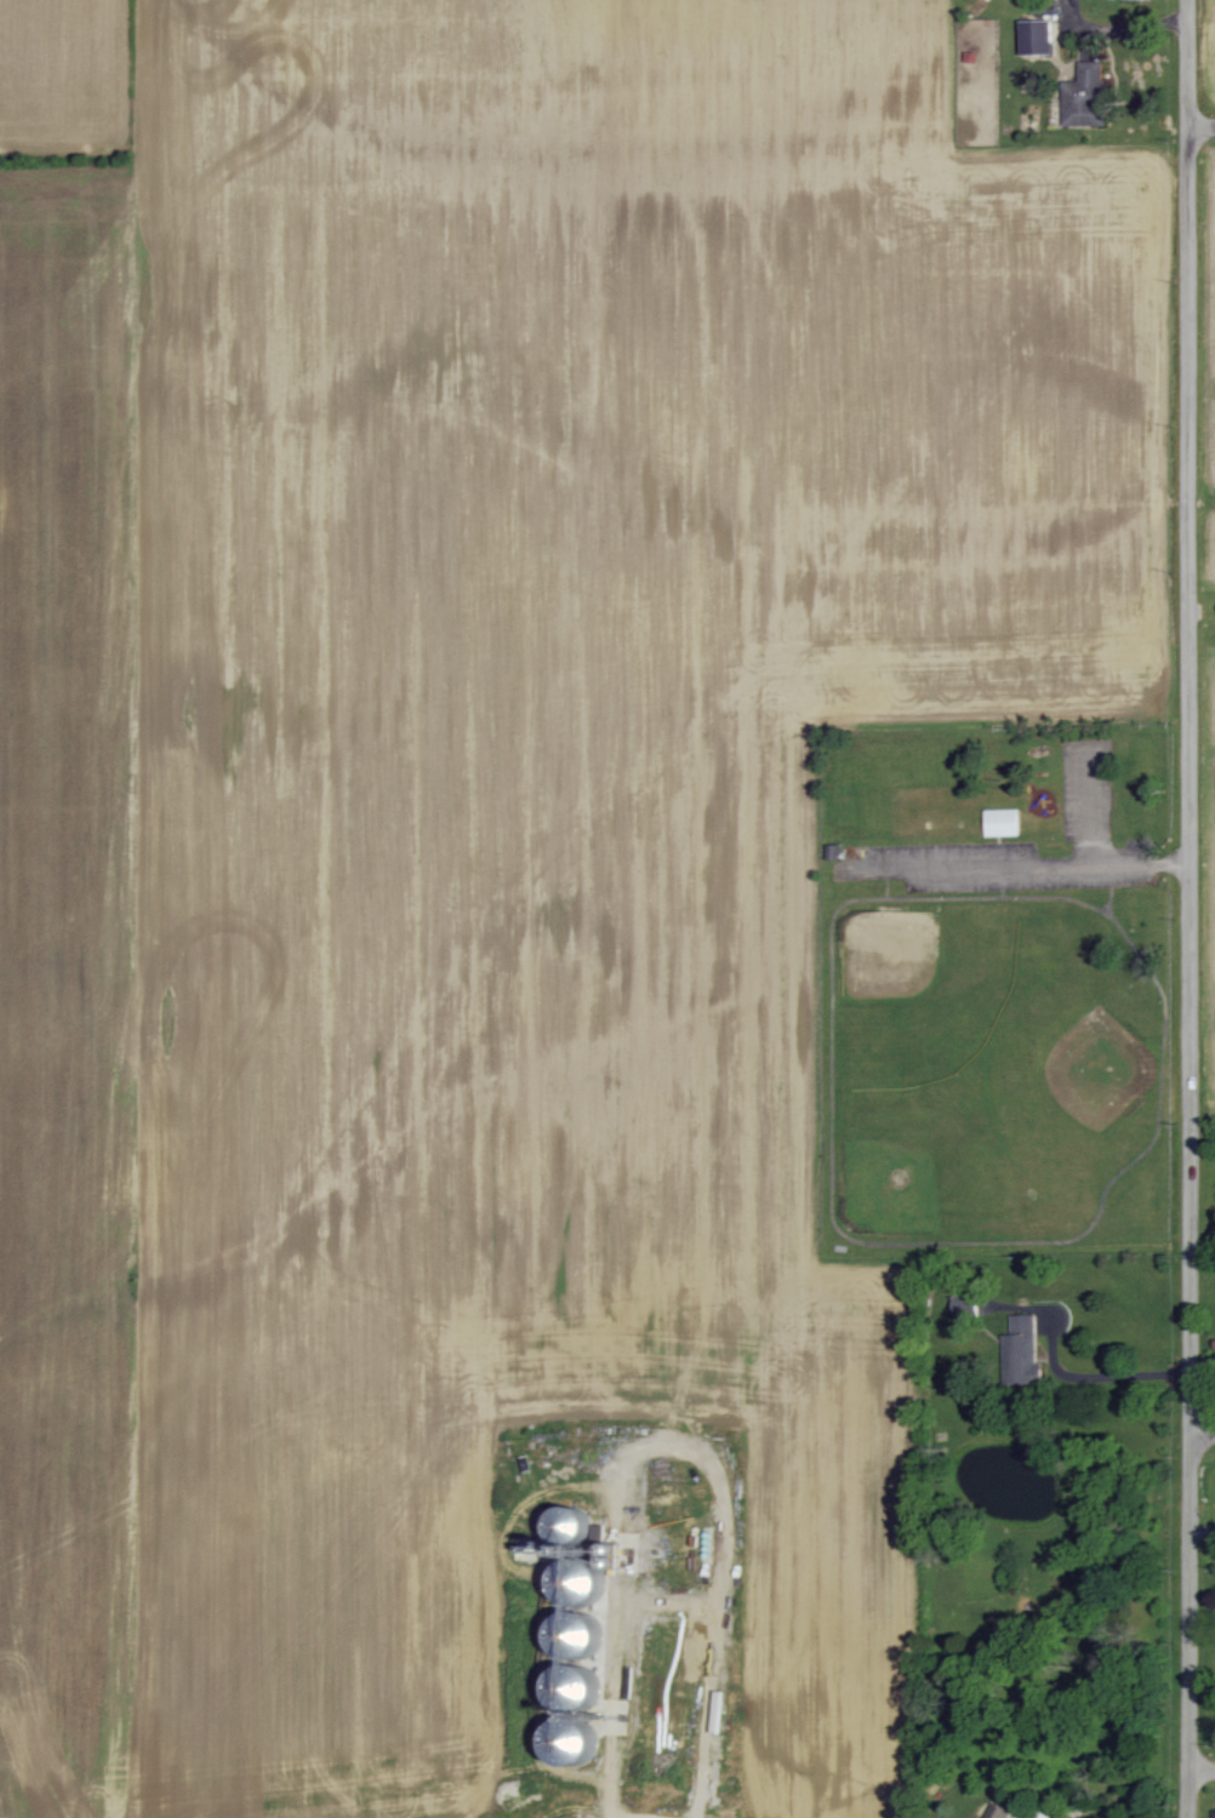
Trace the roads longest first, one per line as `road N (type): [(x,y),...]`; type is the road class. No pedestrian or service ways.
road 1 (tertiary): [(1189,1817),(1190,122)]
road 2 (tertiary): [(1190,122),(1189,0)]

